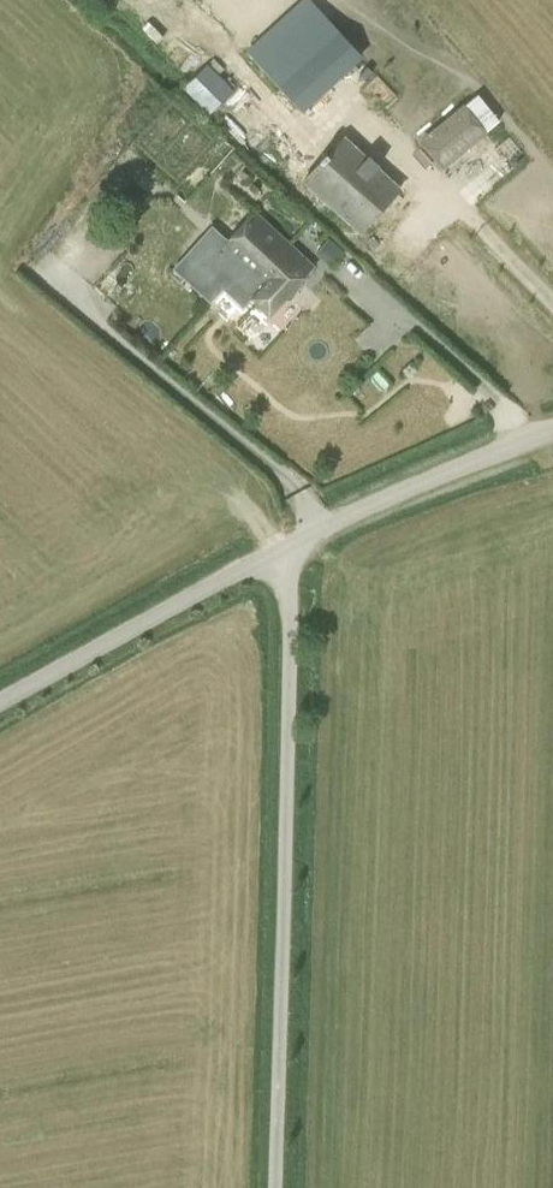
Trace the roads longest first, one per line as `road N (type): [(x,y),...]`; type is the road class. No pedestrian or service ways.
road 1 (unclassified): [(274,1187),(293,543)]
road 2 (unclassified): [(293,543),(0,701)]
road 3 (unclassified): [(552,431),(417,481),(293,543)]

